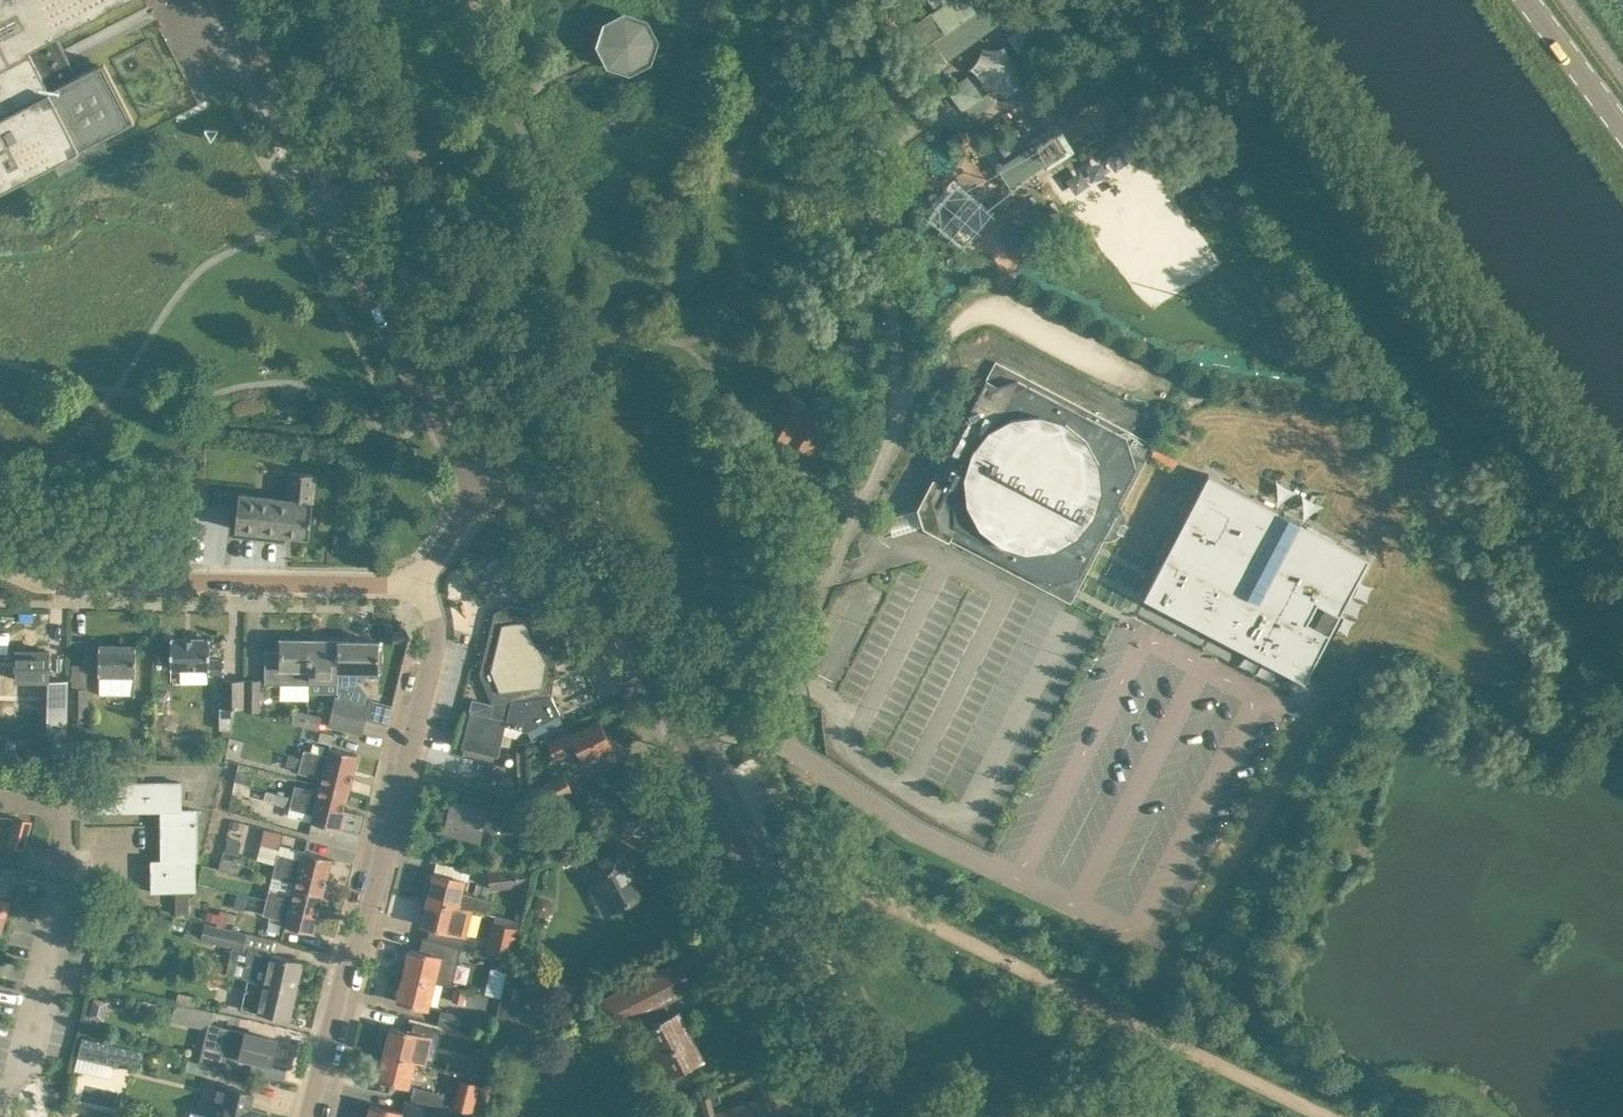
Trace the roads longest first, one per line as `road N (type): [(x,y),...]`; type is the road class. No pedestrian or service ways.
road 1 (unclassified): [(694,751),(757,717),(780,685),(898,421),(897,360),(846,0)]
road 2 (unclassified): [(729,823),(1336,1116)]
road 3 (tertiary): [(219,0),(323,206),(459,458),(482,488)]
road 4 (residential): [(315,1116),(435,654),(435,614),(423,580)]
road 5 (residential): [(0,568),(388,586),(423,580)]
road 6 (tertiary): [(694,751),(565,522),(537,503),(482,488)]
road 7 (tertiary): [(851,1116),(729,823)]
road 8 (tertiary): [(1531,0),(1622,125)]
road 9 (residential): [(0,802),(52,807),(67,841),(64,891)]

